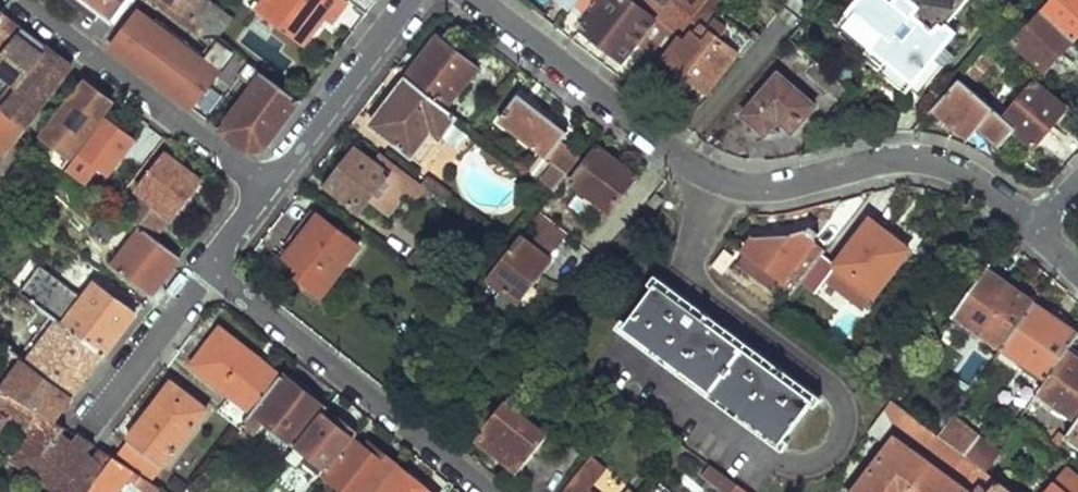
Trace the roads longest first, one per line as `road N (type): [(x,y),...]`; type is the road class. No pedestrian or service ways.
road 1 (residential): [(715,178),(687,274),(832,386),(838,447),(816,467),(779,464),(619,342)]
road 2 (residential): [(212,259),(497,491)]
road 3 (residential): [(715,178),(791,186),(917,157),(985,182),(1035,228)]
road 4 (residential): [(479,0),(715,178)]
road 5 (residential): [(416,0),(270,186)]
road 6 (residential): [(270,186),(90,50)]
road 7 (residential): [(212,259),(90,411)]

